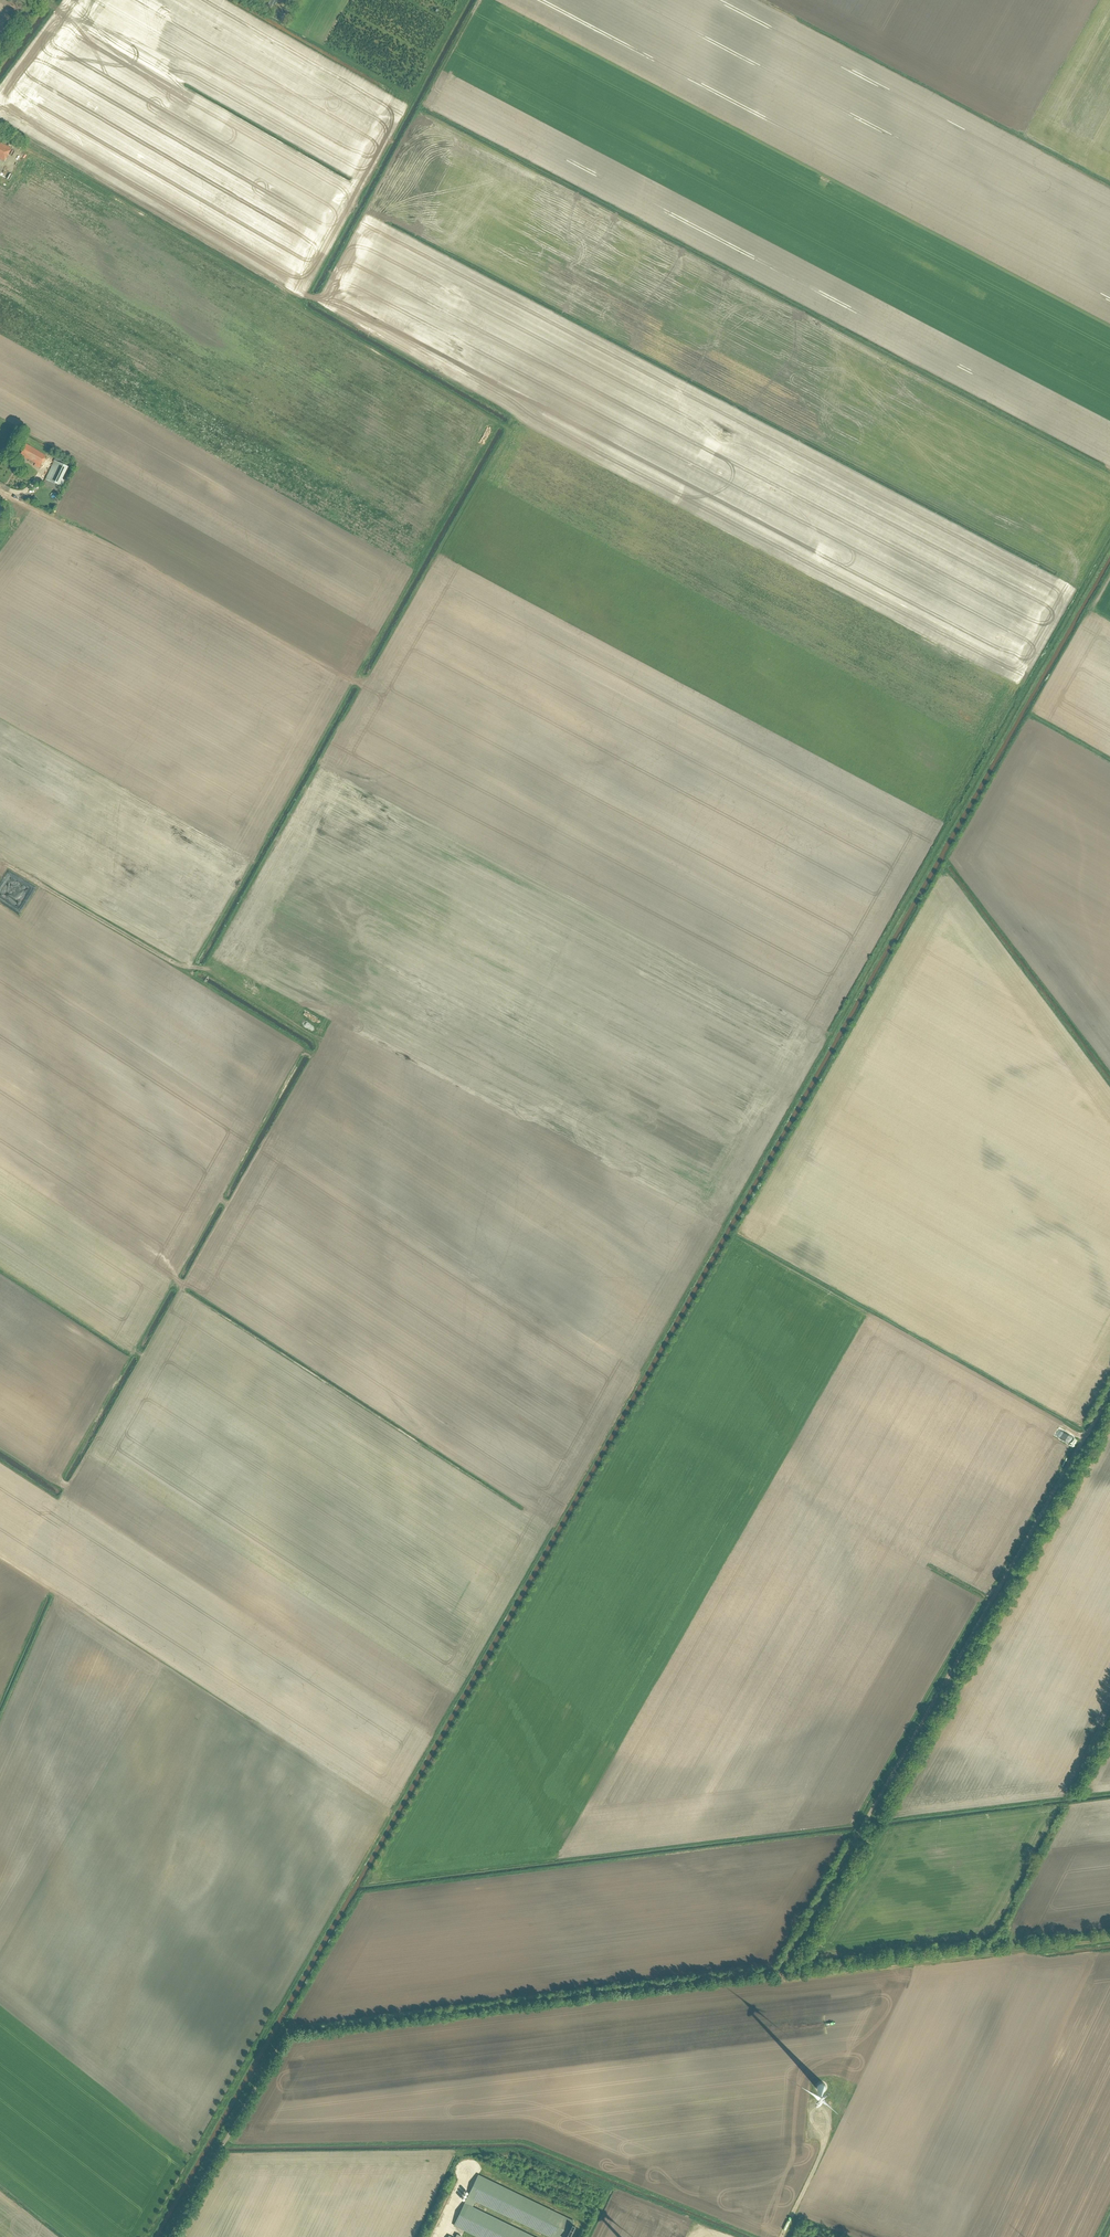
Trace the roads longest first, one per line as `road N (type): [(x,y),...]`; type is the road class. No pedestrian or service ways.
road 1 (unclassified): [(168,2236),(286,2034)]
road 2 (track): [(778,2236),(828,2134),(830,2099)]

